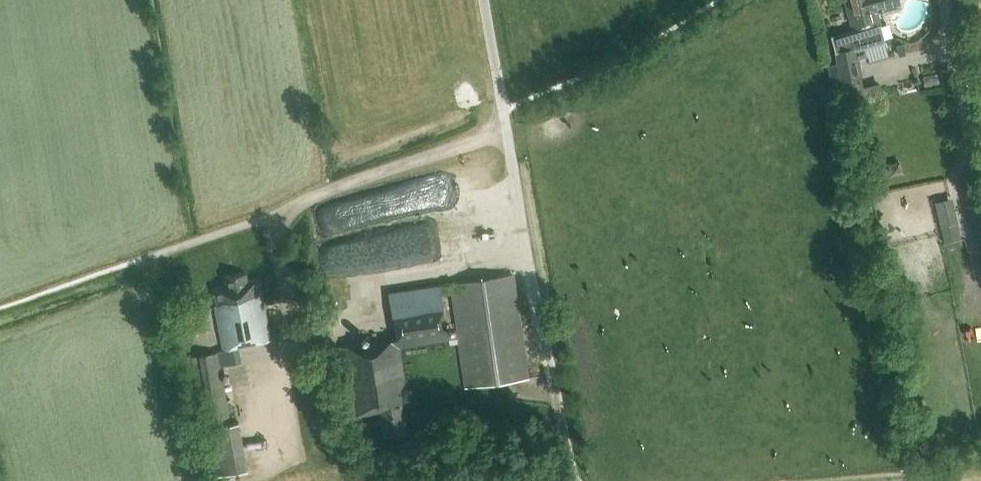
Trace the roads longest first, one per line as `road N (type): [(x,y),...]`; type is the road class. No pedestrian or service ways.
road 1 (track): [(138,259),(481,140),(504,112)]

